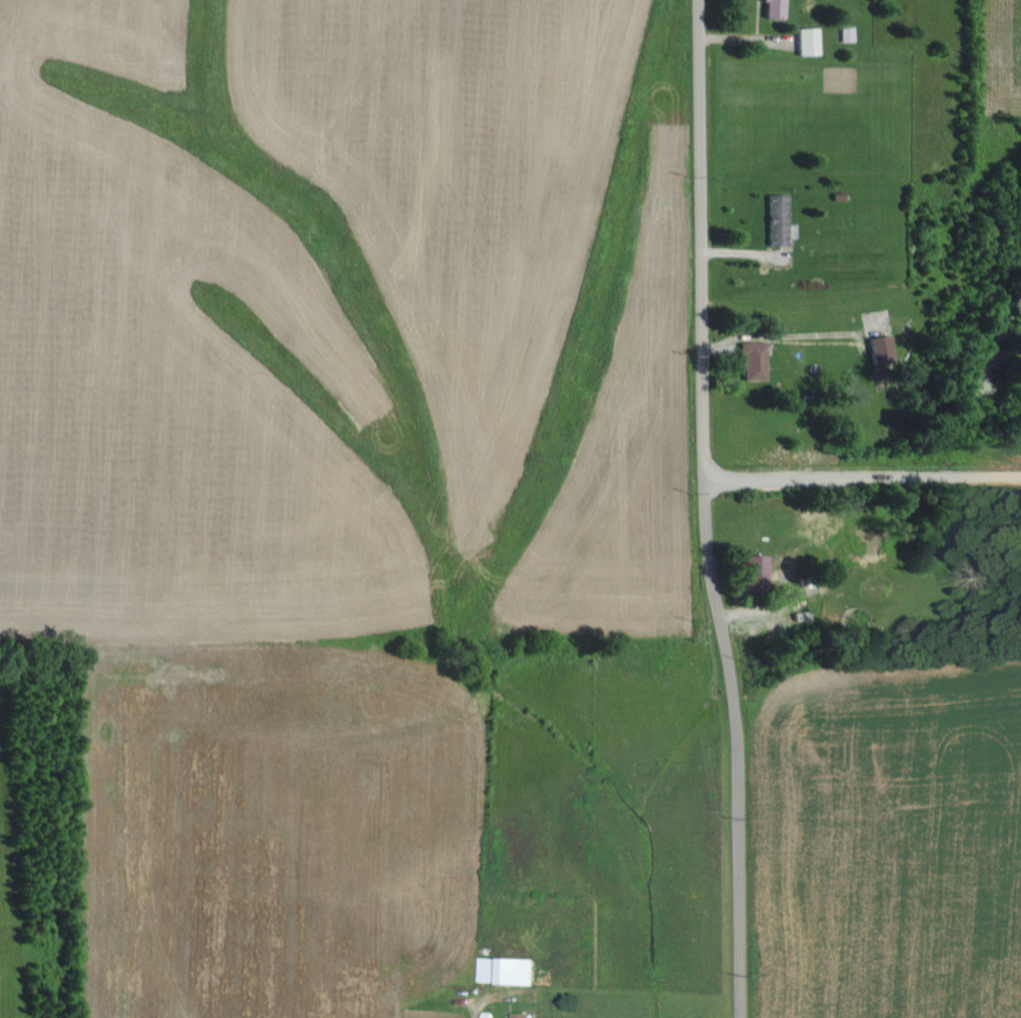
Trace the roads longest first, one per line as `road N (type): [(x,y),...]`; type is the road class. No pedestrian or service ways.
road 1 (tertiary): [(713,1017),(697,0)]

